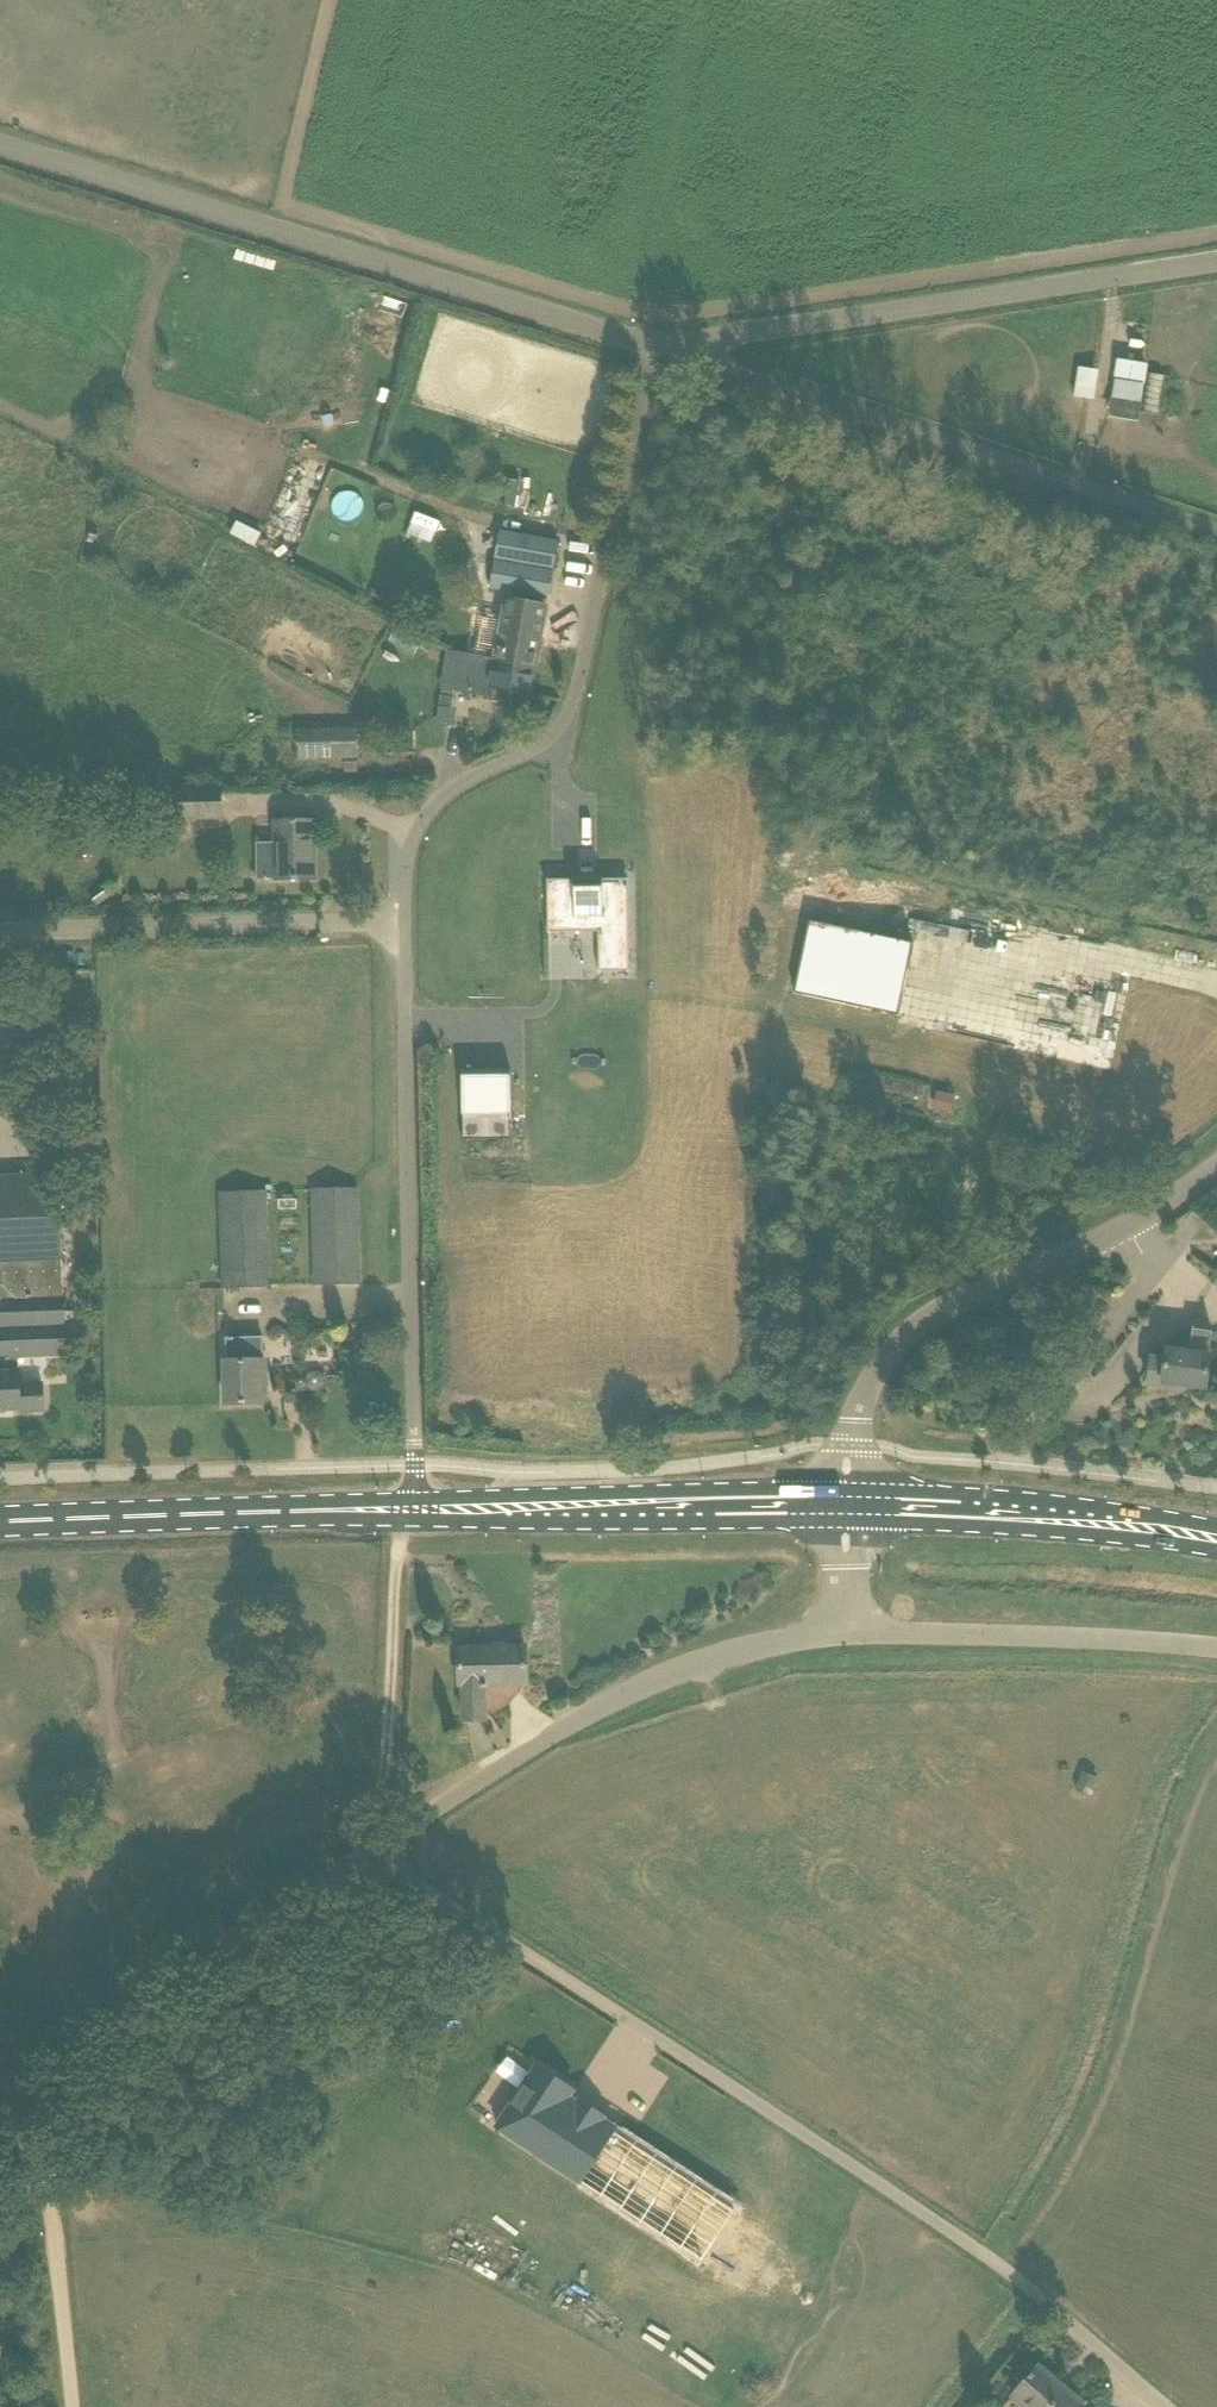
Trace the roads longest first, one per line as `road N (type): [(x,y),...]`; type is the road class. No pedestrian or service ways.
road 1 (unclassified): [(413,1507),(404,878),(420,829),(443,802),(538,748),(568,722),(587,679),(654,350)]
road 2 (unclassified): [(372,1848),(397,1879),(944,2228),(1040,2297),(1165,2406)]
road 3 (unclassified): [(654,350),(0,144)]
road 4 (unclassified): [(1216,533),(654,350)]
road 5 (unclassified): [(654,350),(1216,262)]
road 6 (unclassified): [(845,1507),(849,1447),(867,1391),(896,1346),(945,1307),(1115,1233),(1216,1166)]
road 7 (unclassified): [(372,1848),(588,1714),(721,1658),(846,1630)]
road 8 (unclassified): [(0,2185),(94,2051),(206,1944),(372,1848)]
road 9 (primary): [(413,1507),(845,1507)]
road 10 (primary): [(0,1522),(413,1507)]
road 11 (primary): [(1216,1543),(1104,1523),(845,1507)]
road 12 (unclassified): [(1216,1649),(846,1630)]
road 13 (track): [(372,1848),(402,1529),(413,1507)]
road 14 (track): [(77,2406),(66,2237),(55,2178),(35,2131)]
road 15 (unclassified): [(846,1630),(845,1507)]

